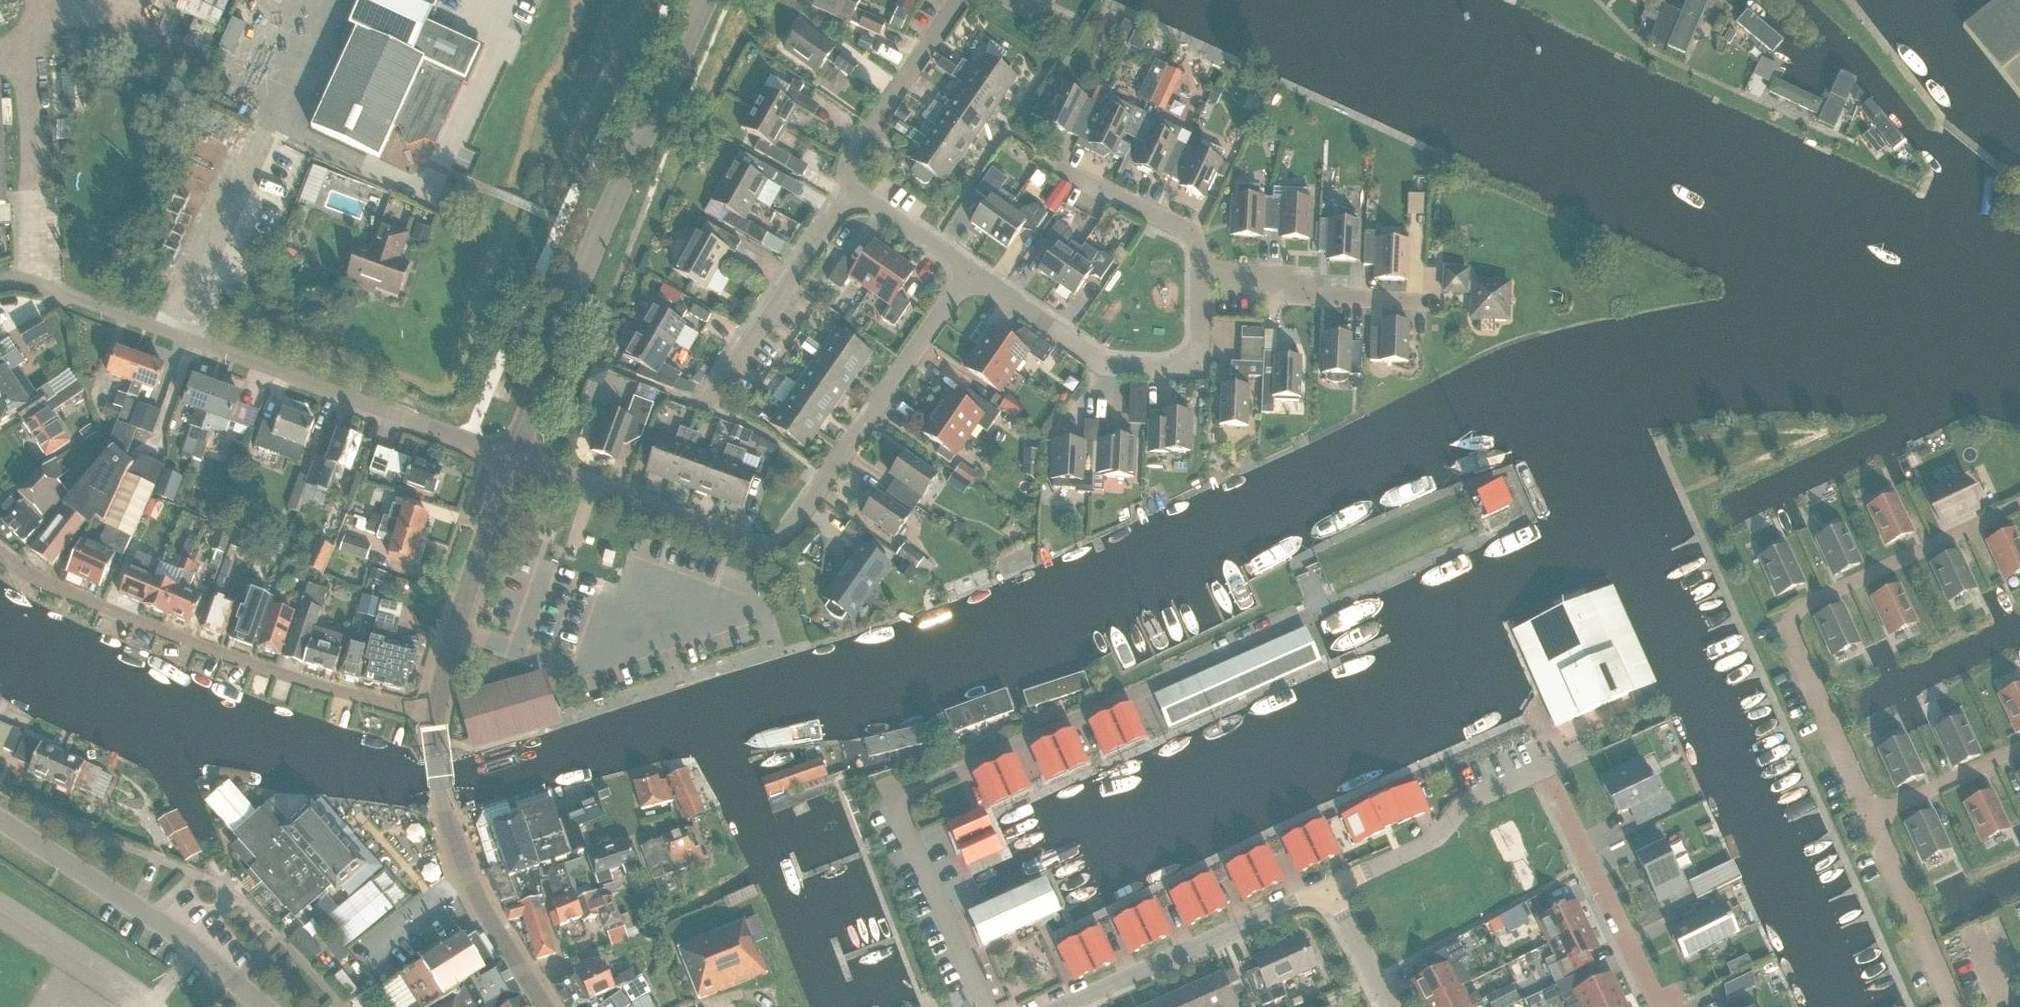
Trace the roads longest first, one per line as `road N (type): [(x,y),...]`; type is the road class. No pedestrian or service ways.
road 1 (residential): [(511,457),(766,547),(782,541),(968,272)]
road 2 (residential): [(511,457),(29,280),(0,283)]
road 3 (secondary): [(511,457),(609,209),(704,0)]
road 4 (residential): [(1868,816),(1788,632),(1796,610),(2019,505)]
road 5 (residential): [(435,716),(169,639),(68,598),(0,552)]
road 6 (residential): [(968,272),(1098,362),(1175,368),(1199,339),(1200,276)]
road 7 (residential): [(264,1006),(137,907),(0,819)]
road 8 (residential): [(1060,1006),(1328,890)]
road 9 (secondary): [(435,716),(453,632),(511,457)]
road 10 (residential): [(1541,768),(1657,1006)]
road 11 (residential): [(710,400),(854,191)]
road 12 (residential): [(1328,890),(1440,835),(1466,803),(1541,768)]
road 13 (residential): [(854,191),(853,152),(959,0)]
road 14 (secondary): [(546,1006),(474,888),(443,810)]
road 15 (residential): [(1417,301),(1300,295),(1274,280),(1200,276)]
road 16 (residential): [(1949,1006),(1868,816)]
road 17 (residential): [(1200,276),(1197,244),(1186,230),(1052,163)]
road 18 (residential): [(1868,816),(2019,745)]
road 19 (residential): [(854,191),(968,272)]
road 20 (residential): [(1328,890),(1390,1006)]

